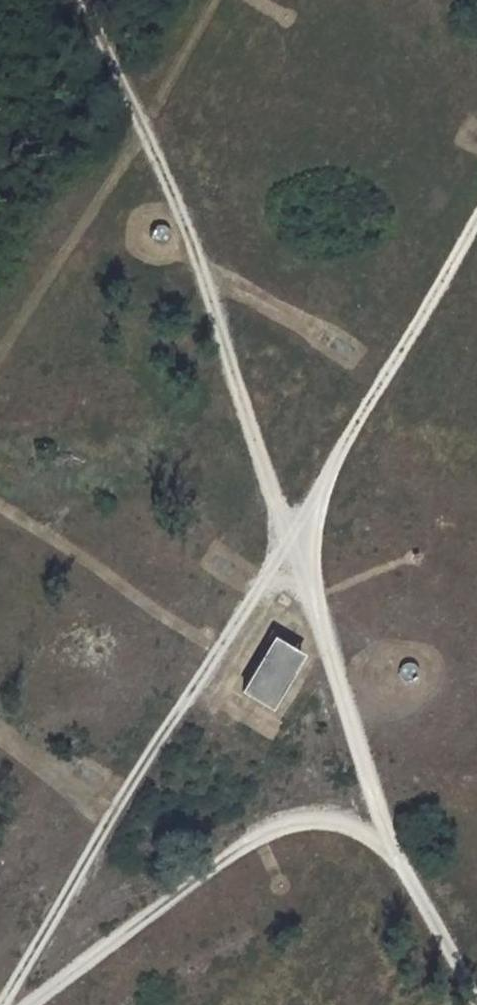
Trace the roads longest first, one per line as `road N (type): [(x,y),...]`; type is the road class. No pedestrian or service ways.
road 1 (track): [(3,1004),(117,804),(257,586),(296,544),(476,217)]
road 2 (track): [(296,544),(98,0)]
road 3 (track): [(296,544),(402,863),(476,1001)]
road 4 (track): [(21,1004),(256,837),(306,816),(338,818),(402,863)]

